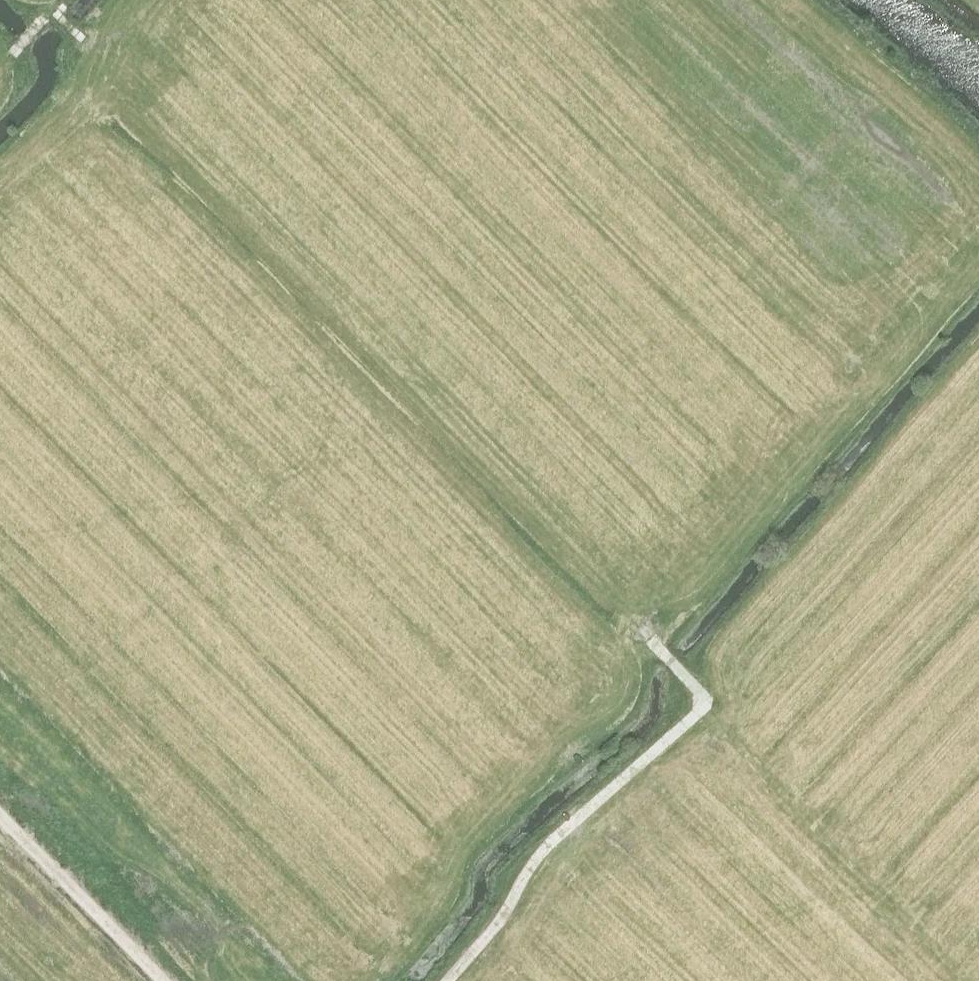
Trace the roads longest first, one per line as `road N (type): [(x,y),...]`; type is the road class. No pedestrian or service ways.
road 1 (track): [(449,980),(500,923),(543,851),(698,714),(700,691),(649,639)]
road 2 (track): [(163,980),(0,815)]

